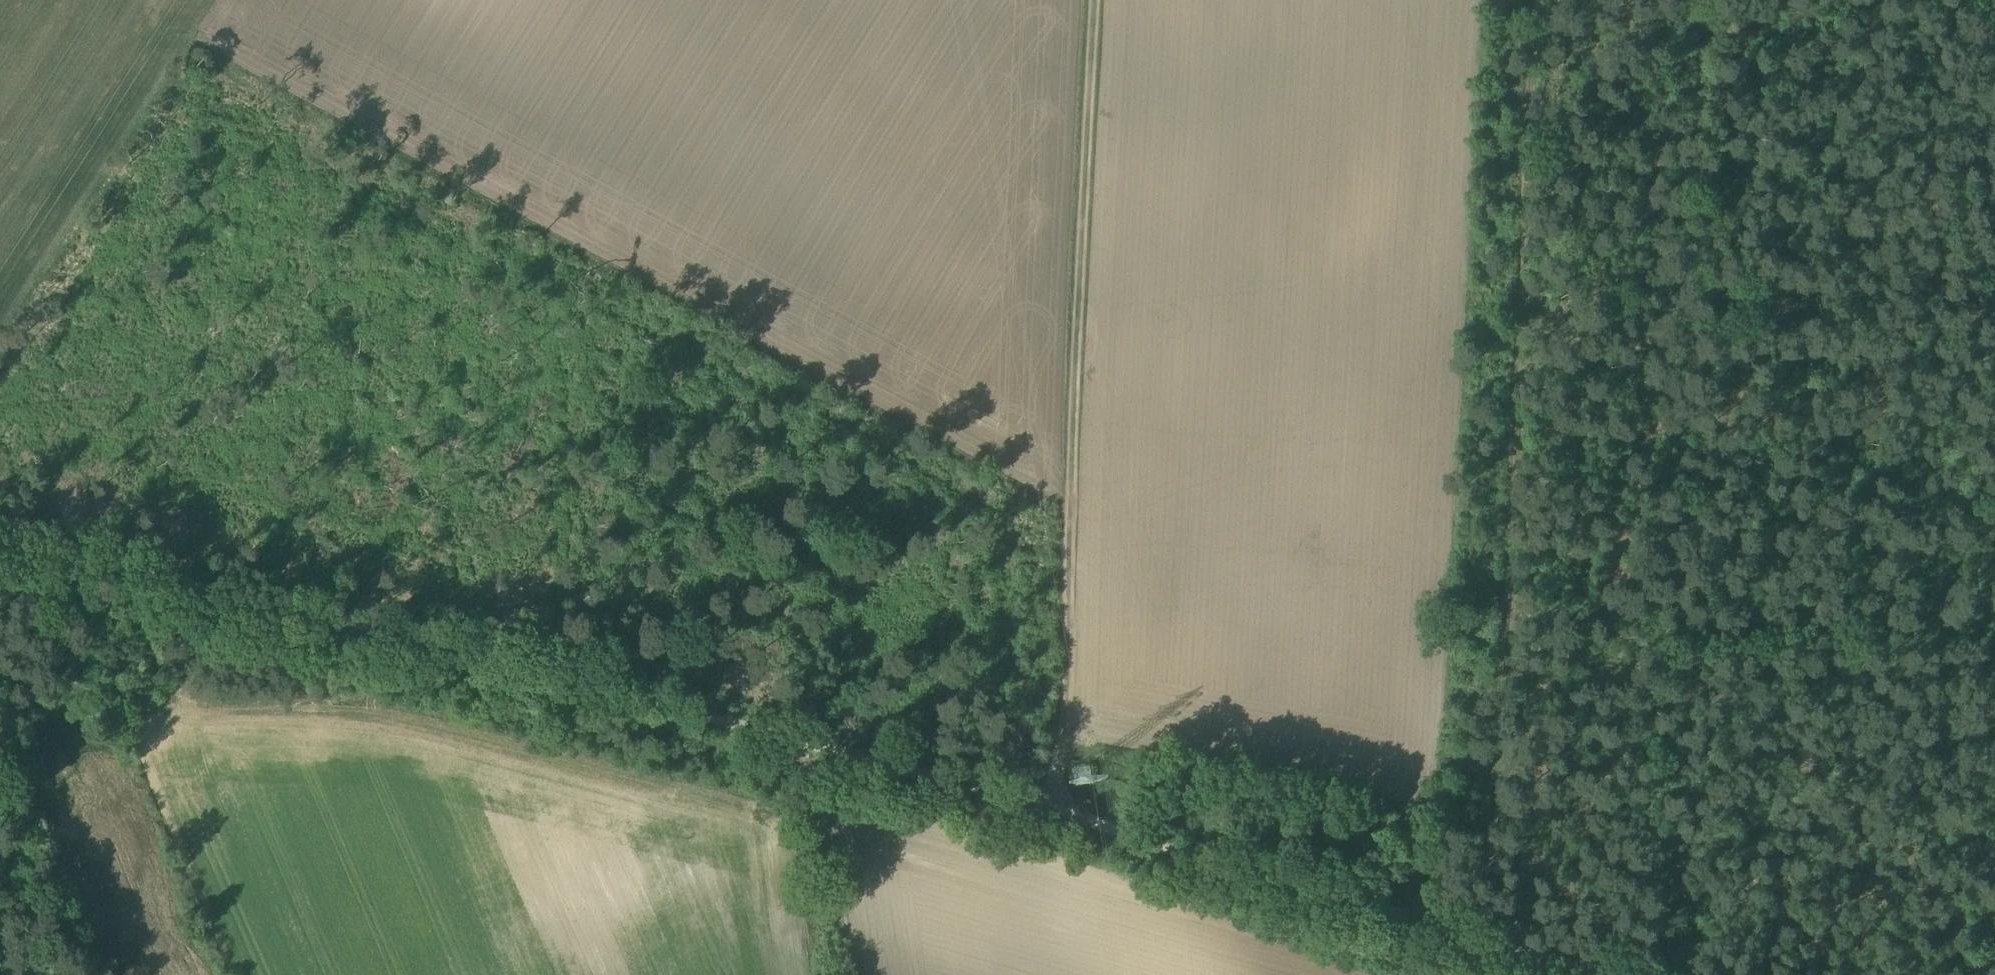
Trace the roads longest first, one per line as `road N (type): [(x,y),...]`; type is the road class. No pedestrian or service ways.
road 1 (track): [(1419,937),(788,739),(0,524)]
road 2 (unclassified): [(1556,974),(1419,937)]

